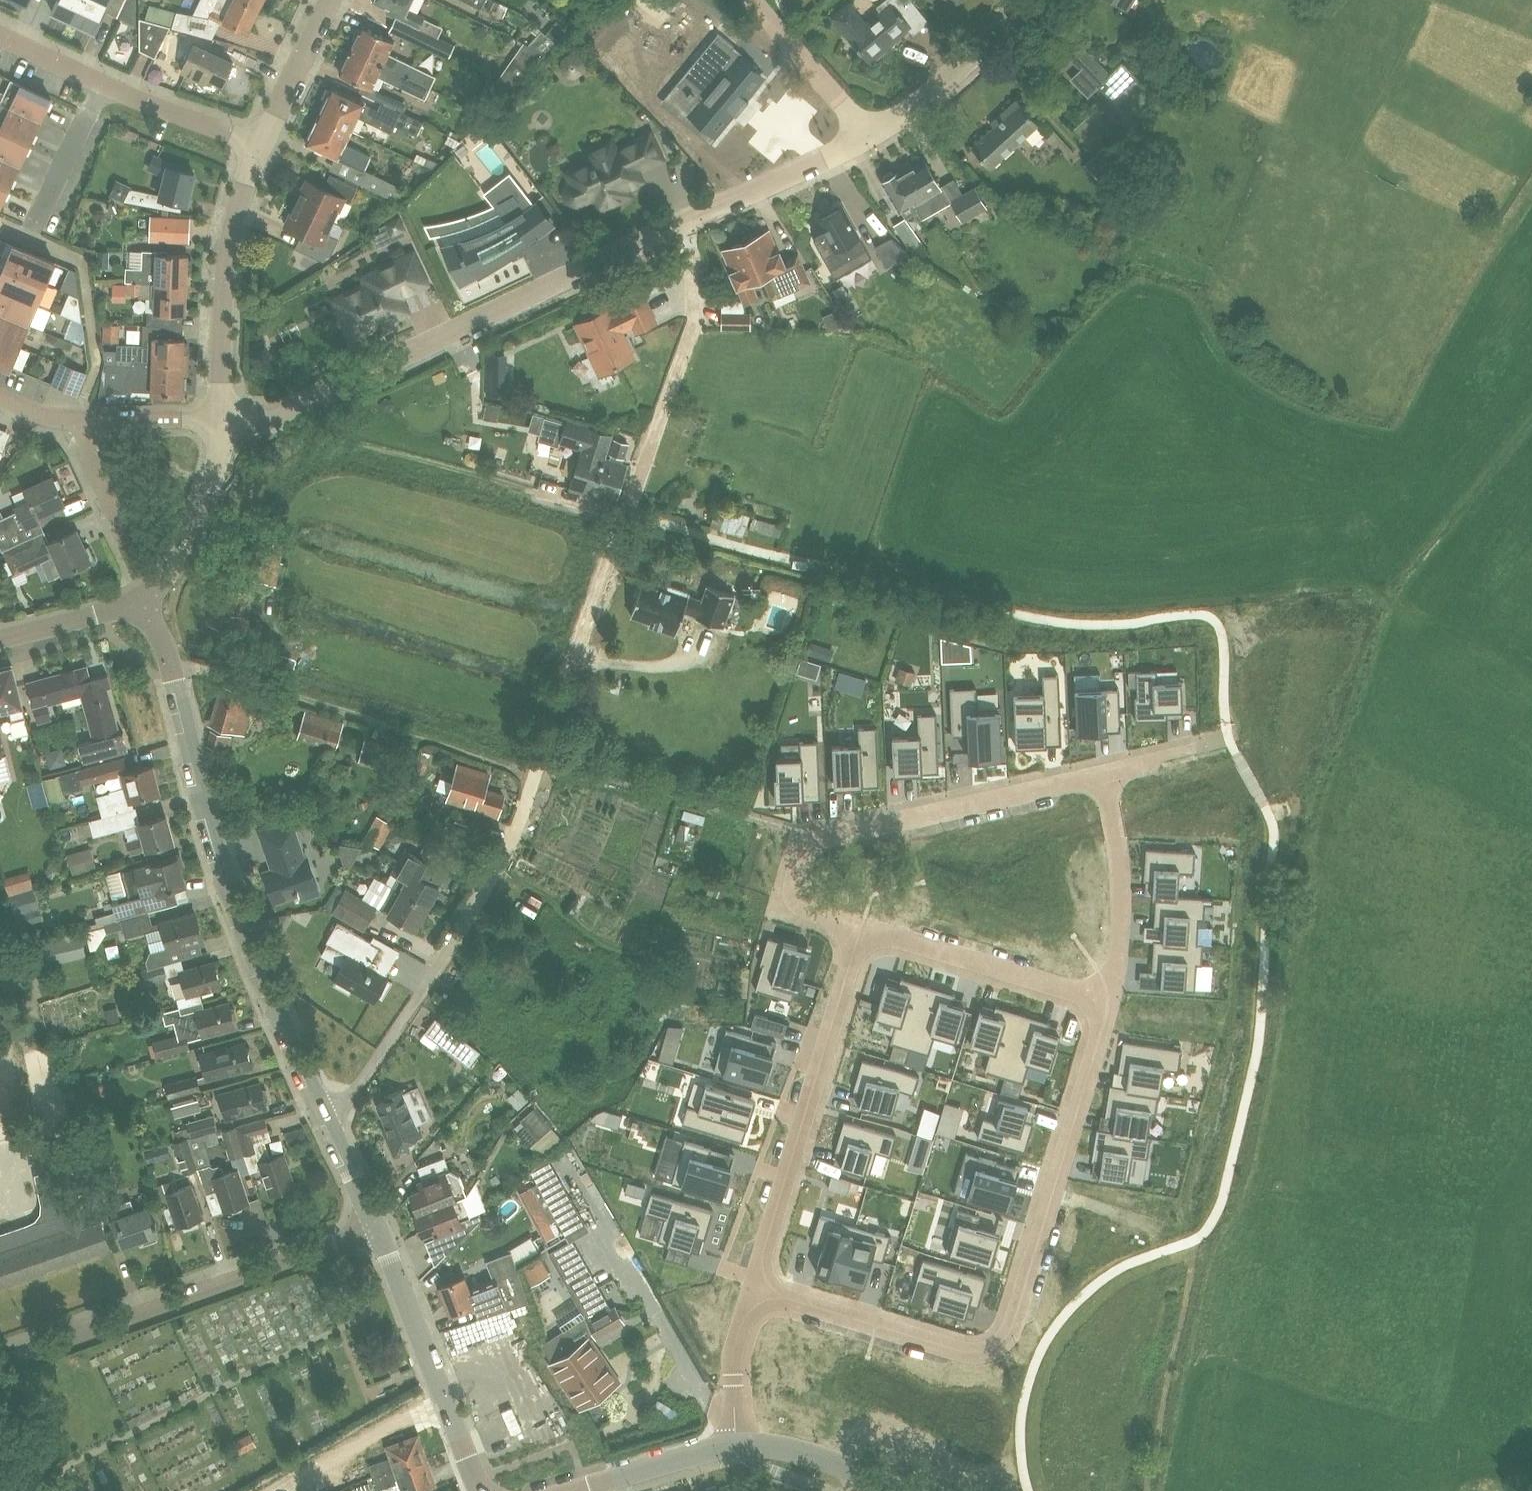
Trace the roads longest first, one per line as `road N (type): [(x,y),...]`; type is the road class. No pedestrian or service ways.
road 1 (residential): [(328,1123),(496,882),(693,331),(691,221)]
road 2 (residential): [(1106,1000),(1019,1310),(991,1345),(970,1349),(756,1283)]
road 3 (residential): [(328,1123),(225,884),(172,668),(142,607)]
road 4 (residential): [(224,418),(268,414),(691,221)]
road 5 (residential): [(866,929),(802,898),(796,875),(805,850),(827,832),(1107,767)]
road 6 (residential): [(0,1364),(378,1224)]
road 7 (residential): [(756,1283),(866,929)]
road 8 (residential): [(475,1490),(378,1224)]
road 9 (residential): [(224,418),(225,286),(258,144)]
road 10 (residential): [(1106,1000),(866,929)]
road 11 (residential): [(1107,767),(1122,891),(1119,954),(1106,1000)]
road 12 (residential): [(865,140),(925,101),(1026,0)]
road 13 (residential): [(142,607),(192,544),(213,487),(224,418)]
road 14 (residential): [(908,1490),(791,1450),(721,1446)]
road 15 (residential): [(691,221),(865,140)]
road 16 (residential): [(865,140),(750,0)]
road 17 (residential): [(101,83),(26,238)]
road 18 (residential): [(258,144),(101,83)]
road 19 (residential): [(721,1446),(756,1283)]
road 20 (residential): [(721,1446),(567,1490)]
road 21 (residential): [(258,144),(328,0)]
road 22 (residential): [(142,607),(0,645)]
road 23 (residential): [(80,418),(224,418)]
road 24 (residential): [(127,537),(86,454),(80,418)]
road 25 (residential): [(1107,767),(1229,739)]

